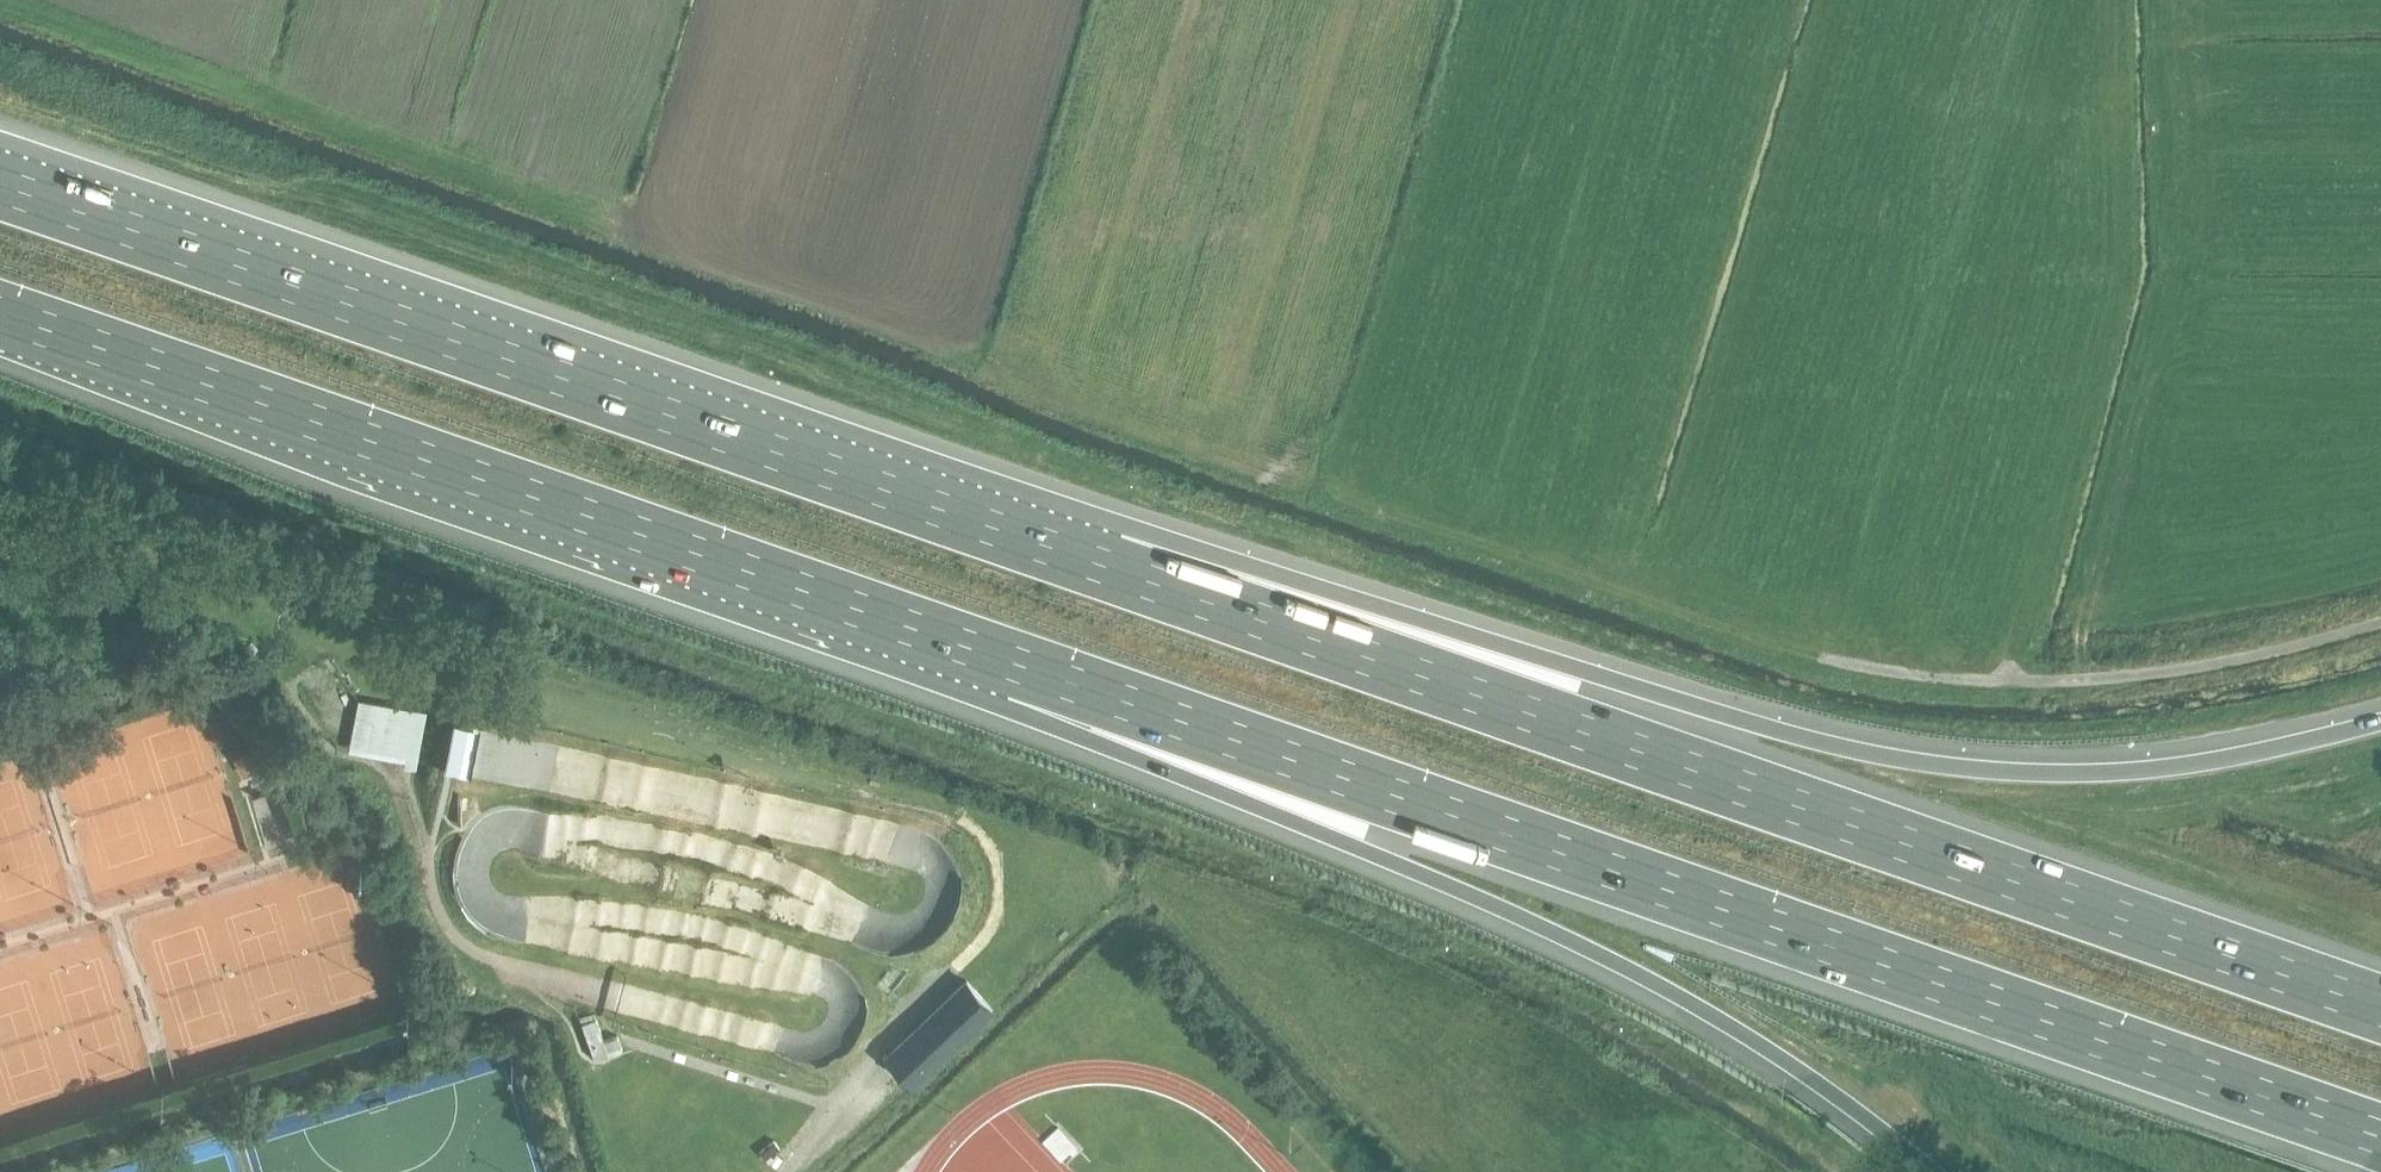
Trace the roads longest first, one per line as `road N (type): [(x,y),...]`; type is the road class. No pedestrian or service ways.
road 1 (motorway): [(1025,664),(2380,1134)]
road 2 (motorway): [(2380,1008),(1111,568)]
road 3 (motorway): [(2380,718),(2186,761),(2047,773),(1900,761),(1586,671),(1111,568)]
road 4 (motorway): [(1111,568),(0,182)]
road 5 (motorway): [(0,311),(1025,664)]
road 6 (motorway): [(1025,664),(1361,849),(1725,1026),(1929,1171)]
road 7 (unclassified): [(2380,624),(2224,662),(2053,682),(1903,674),(1827,658)]

